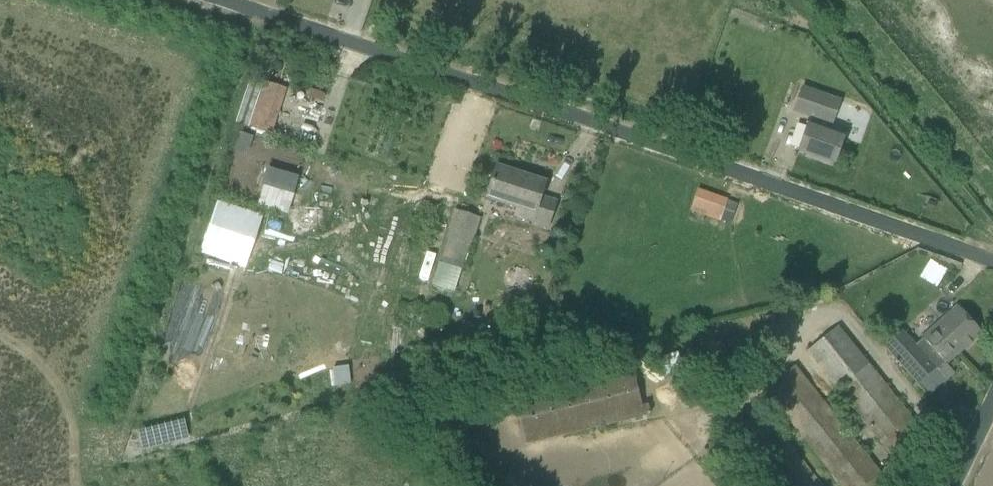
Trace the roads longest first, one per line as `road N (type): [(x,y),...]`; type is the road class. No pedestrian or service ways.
road 1 (unclassified): [(992,259),(222,0)]

